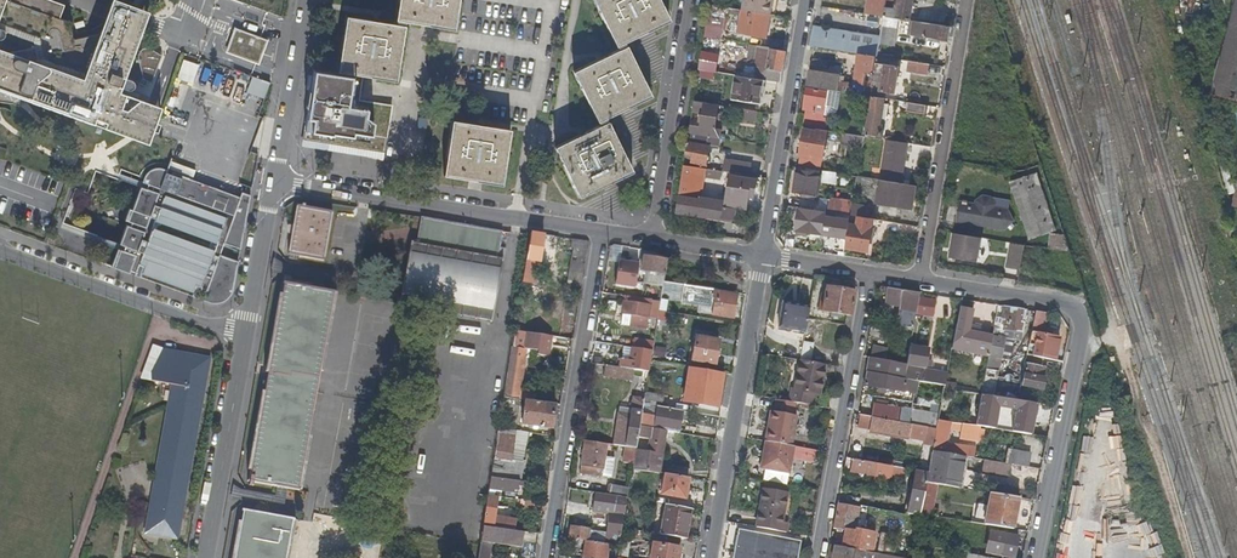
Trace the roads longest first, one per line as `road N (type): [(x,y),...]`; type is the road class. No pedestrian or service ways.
road 1 (residential): [(1036,557),(1083,319),(1069,303),(921,281)]
road 2 (residential): [(603,232),(273,182)]
road 3 (residential): [(550,557),(603,232)]
road 4 (residential): [(711,557),(764,256)]
road 5 (residential): [(817,557),(870,272)]
road 6 (residential): [(967,0),(921,281)]
road 7 (unclassified): [(247,333),(0,248)]
road 8 (residential): [(764,256),(805,0)]
road 9 (residential): [(653,239),(691,0)]
road 10 (residential): [(247,333),(206,557)]
road 11 (residential): [(305,0),(273,182)]
road 12 (residential): [(273,182),(247,333)]

